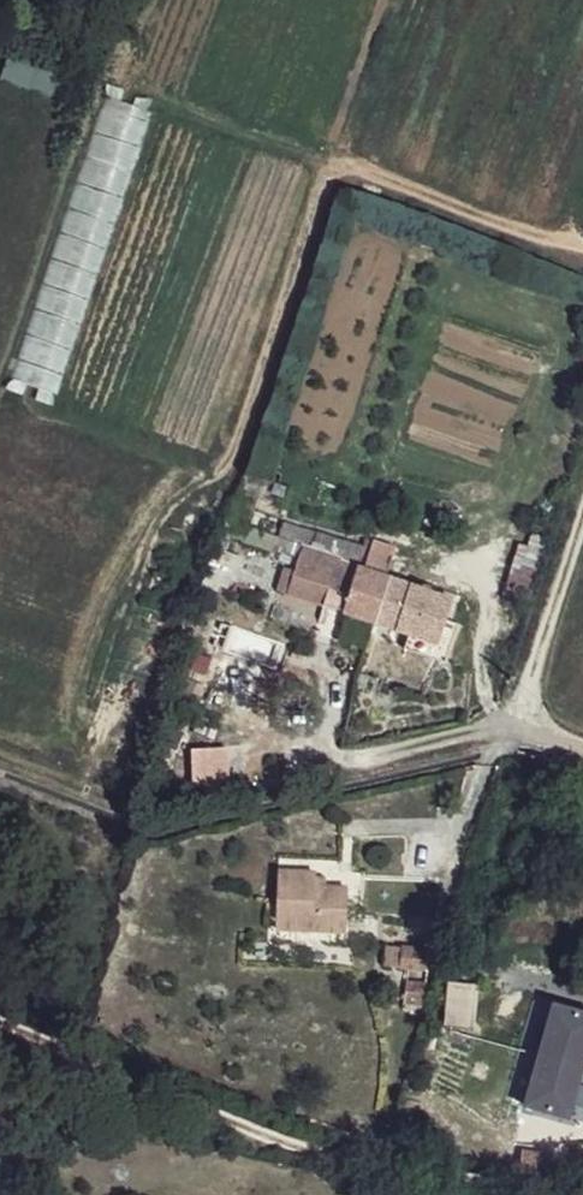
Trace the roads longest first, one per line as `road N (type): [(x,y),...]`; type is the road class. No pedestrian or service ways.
road 1 (track): [(582,522),(518,722)]

